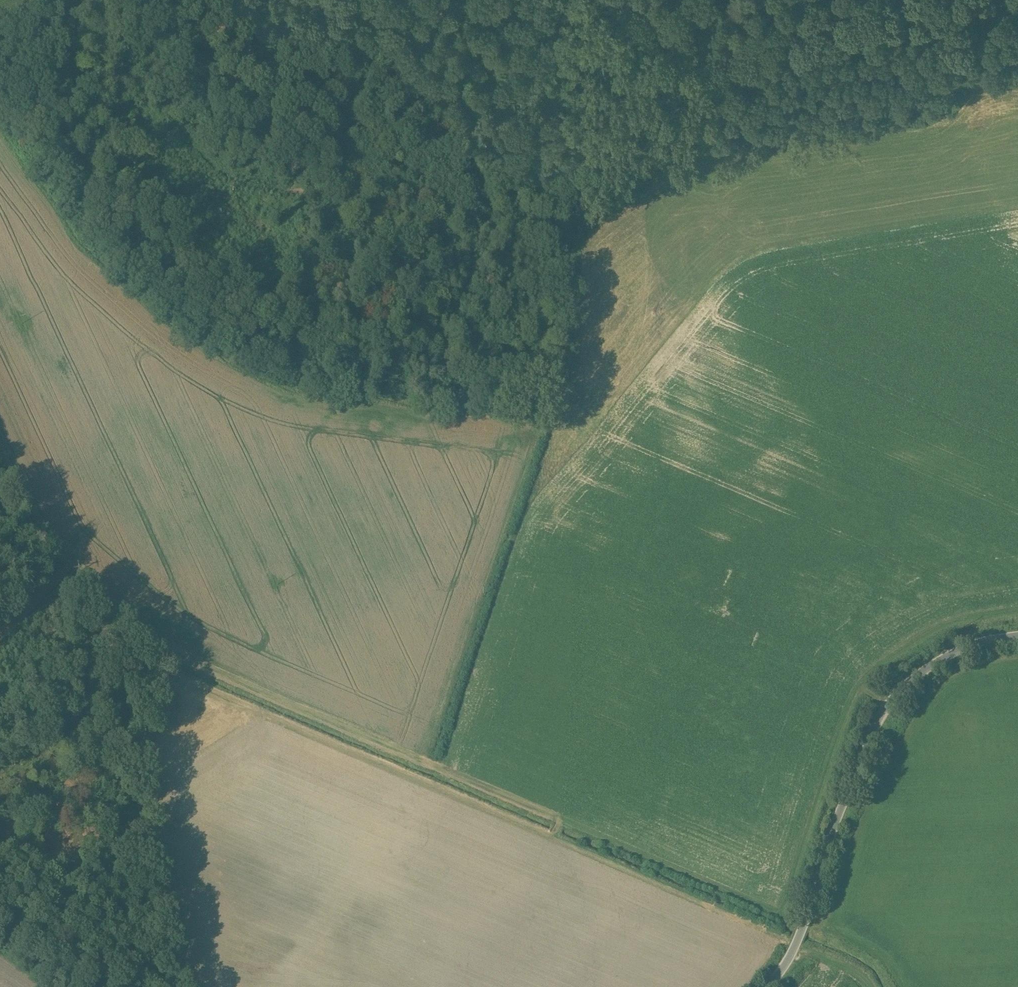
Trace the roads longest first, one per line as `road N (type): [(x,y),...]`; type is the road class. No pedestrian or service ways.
road 1 (unclassified): [(767,986),(801,935),(881,716),(915,676),(967,646),(1017,635)]

